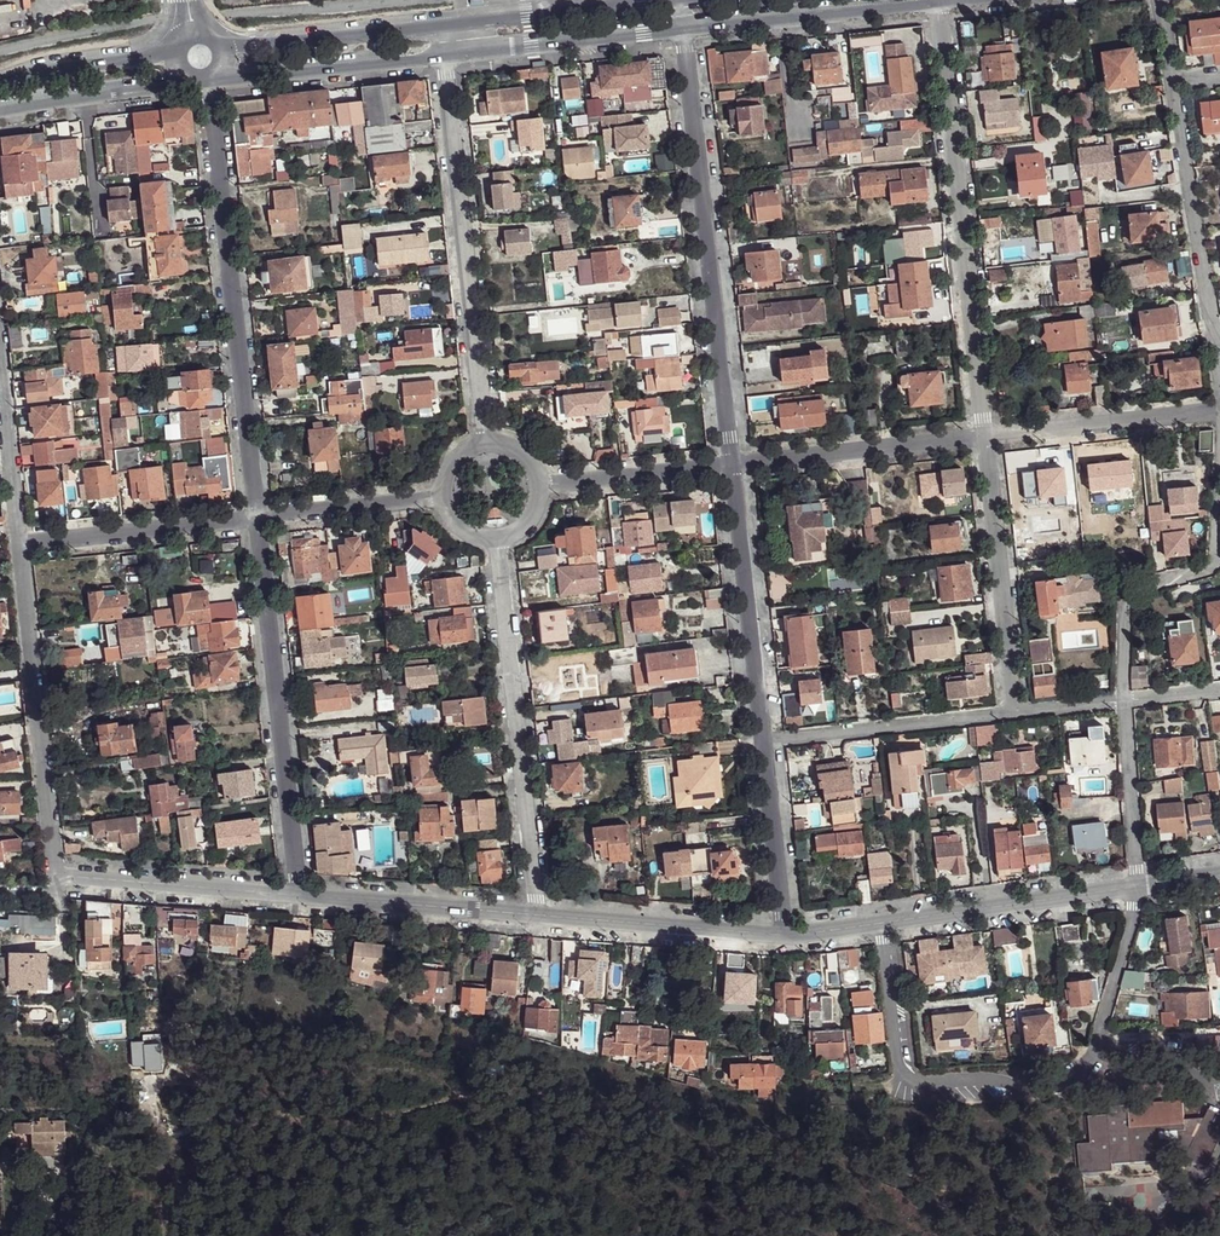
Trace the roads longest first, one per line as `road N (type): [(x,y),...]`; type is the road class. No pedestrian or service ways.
road 1 (residential): [(880,920),(899,1070),(914,1083),(995,1080),(1040,1091),(1064,1085),(1095,1045),(1138,885)]
road 2 (residential): [(681,26),(737,468)]
road 3 (residential): [(206,80),(261,517)]
road 4 (residential): [(938,3),(985,439)]
road 5 (residential): [(441,53),(488,441)]
road 6 (residential): [(261,517),(294,887)]
road 7 (residential): [(497,544),(539,913)]
road 8 (residential): [(20,541),(54,892)]
road 9 (residential): [(1122,701),(1126,607),(1157,583),(1213,568),(1219,411)]
road 10 (residential): [(1219,389),(1176,81)]
road 11 (residential): [(1016,714),(985,439)]
road 12 (residential): [(737,468),(762,740)]
road 13 (residential): [(1138,885),(880,920)]
road 14 (secondary): [(681,26),(938,3)]
road 15 (residential): [(1016,714),(762,740)]
road 16 (residential): [(791,933),(539,913)]
road 17 (residential): [(737,468),(985,439)]
road 18 (residential): [(539,913),(294,887)]
road 19 (residential): [(261,517),(20,541)]
road 20 (secondary): [(441,53),(681,26)]
road 21 (residential): [(294,887),(54,892)]
road 22 (residential): [(985,439),(1219,411)]
road 23 (secondary): [(215,75),(441,53)]
road 24 (secondary): [(438,22),(223,47)]
road 25 (residential): [(762,740),(791,933)]
road 26 (secondary): [(0,108),(193,79)]
road 27 (residential): [(545,488),(737,468)]
road 28 (secondary): [(627,0),(438,22)]
road 29 (residential): [(1138,885),(1122,701)]
road 30 (secondary): [(178,49),(0,83)]
road 31 (residential): [(440,498),(261,517)]
road 32 (residential): [(0,372),(20,541)]

